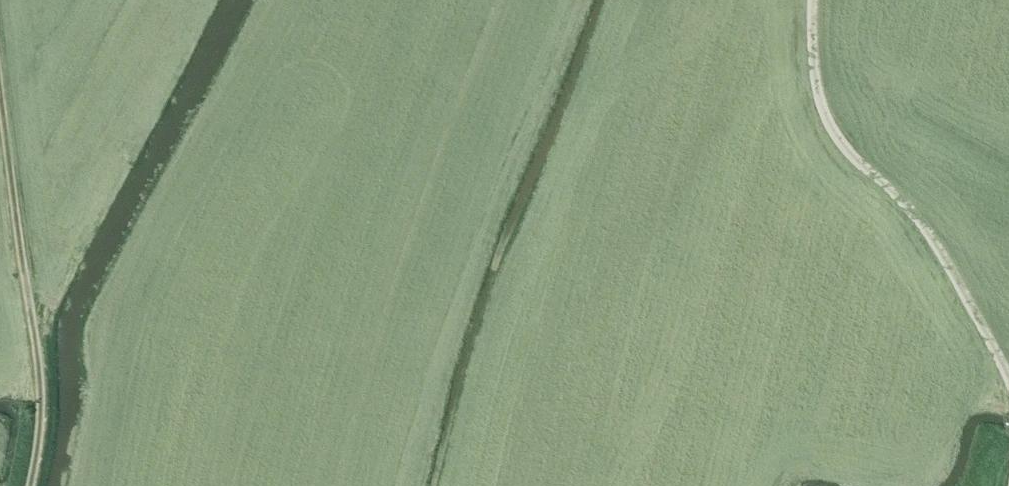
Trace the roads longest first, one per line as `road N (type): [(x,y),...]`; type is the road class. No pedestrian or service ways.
road 1 (unclassified): [(819,0),(816,62),(841,142),(936,233),(1008,367)]
road 2 (track): [(28,485),(40,421),(37,366),(0,96)]

